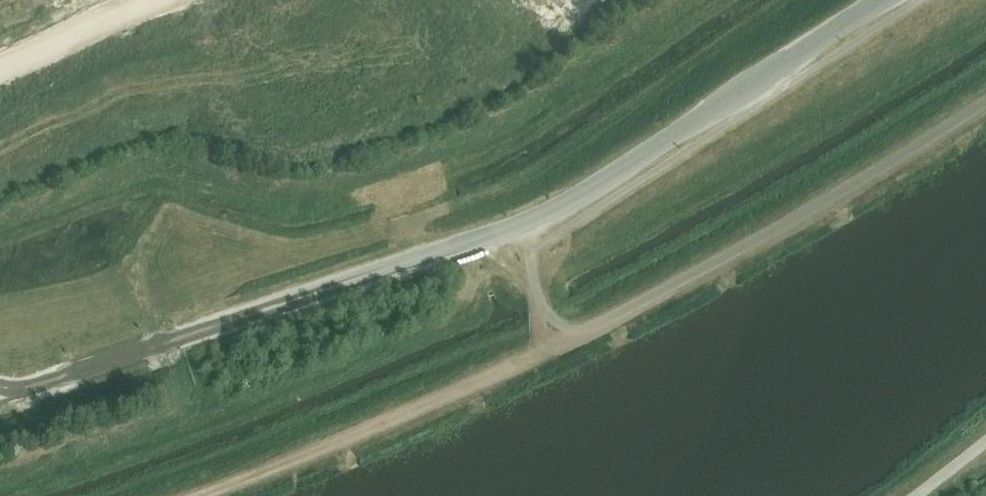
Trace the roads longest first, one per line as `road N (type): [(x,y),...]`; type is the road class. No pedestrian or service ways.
road 1 (unclassified): [(522,222),(0,394)]
road 2 (unclassified): [(593,326),(829,199),(985,102)]
road 3 (track): [(192,495),(593,326)]
road 4 (unclassified): [(882,0),(601,183),(522,222)]

